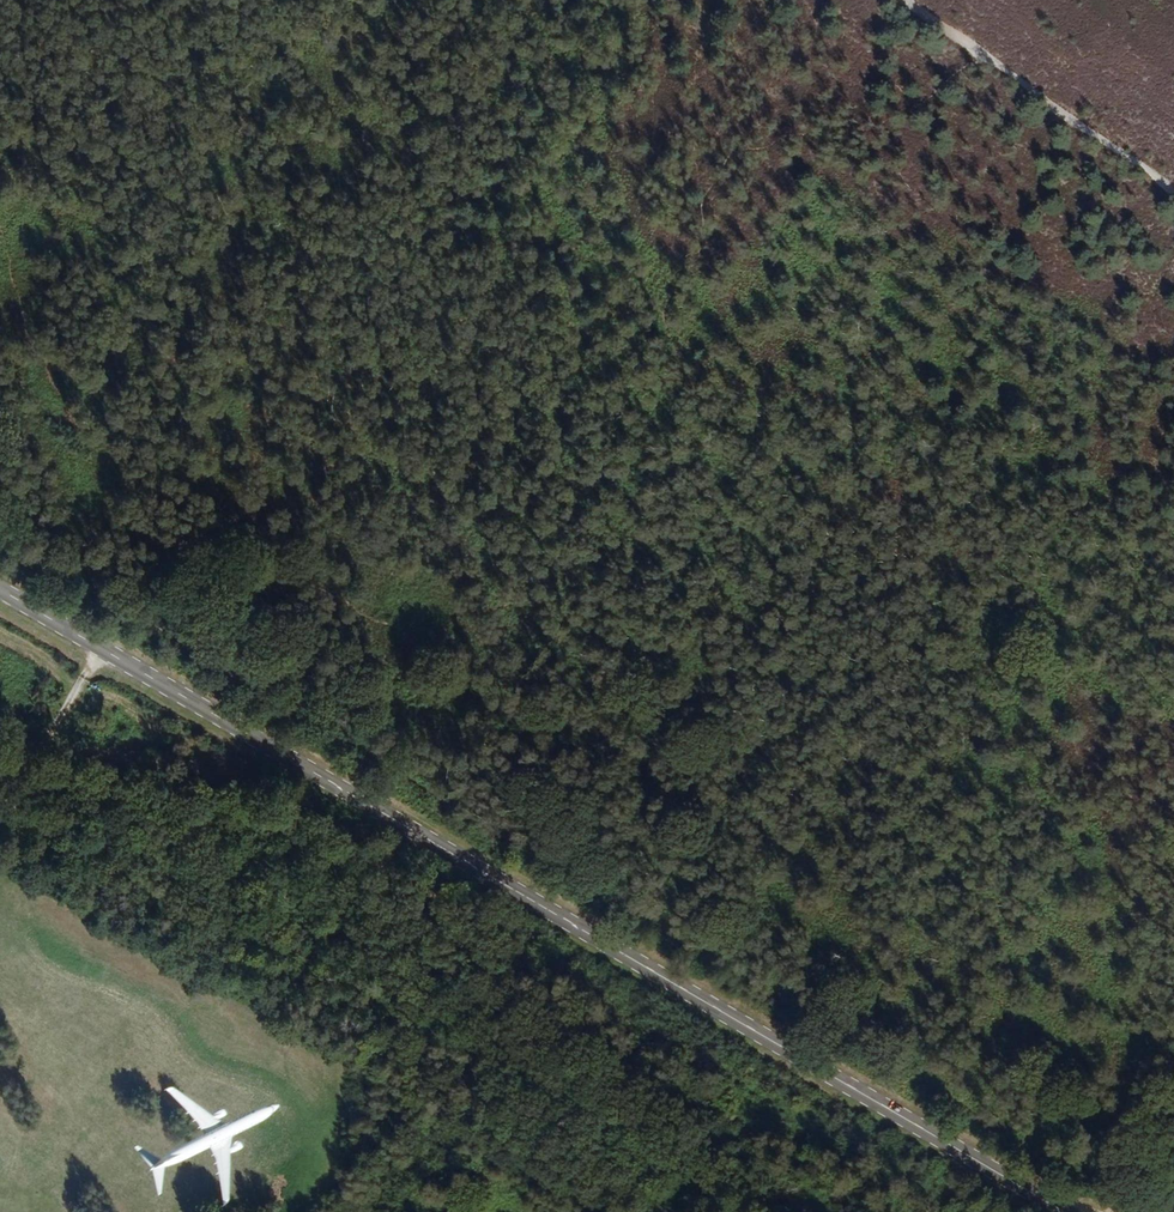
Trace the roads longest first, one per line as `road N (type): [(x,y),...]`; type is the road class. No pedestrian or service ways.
road 1 (primary): [(0,592),(1058,1211)]
road 2 (track): [(1173,191),(909,0)]
road 3 (track): [(102,652),(0,817)]

